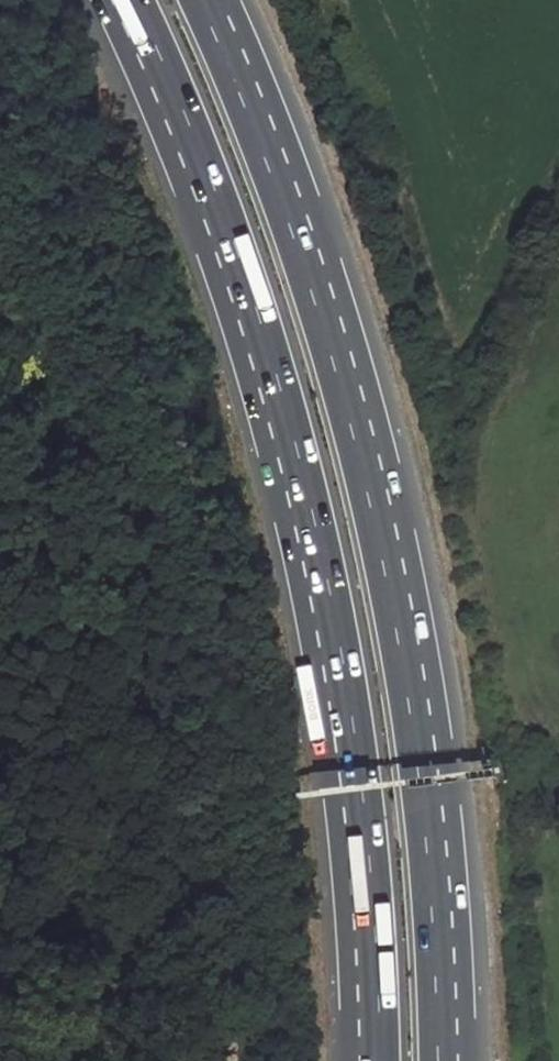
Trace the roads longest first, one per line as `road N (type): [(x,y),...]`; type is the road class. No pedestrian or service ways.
road 1 (motorway): [(135,0),(212,181),(301,464),(355,736),(375,913),(380,1060)]
road 2 (motorway): [(438,1060),(424,819),(392,605),(318,311),(199,0)]

